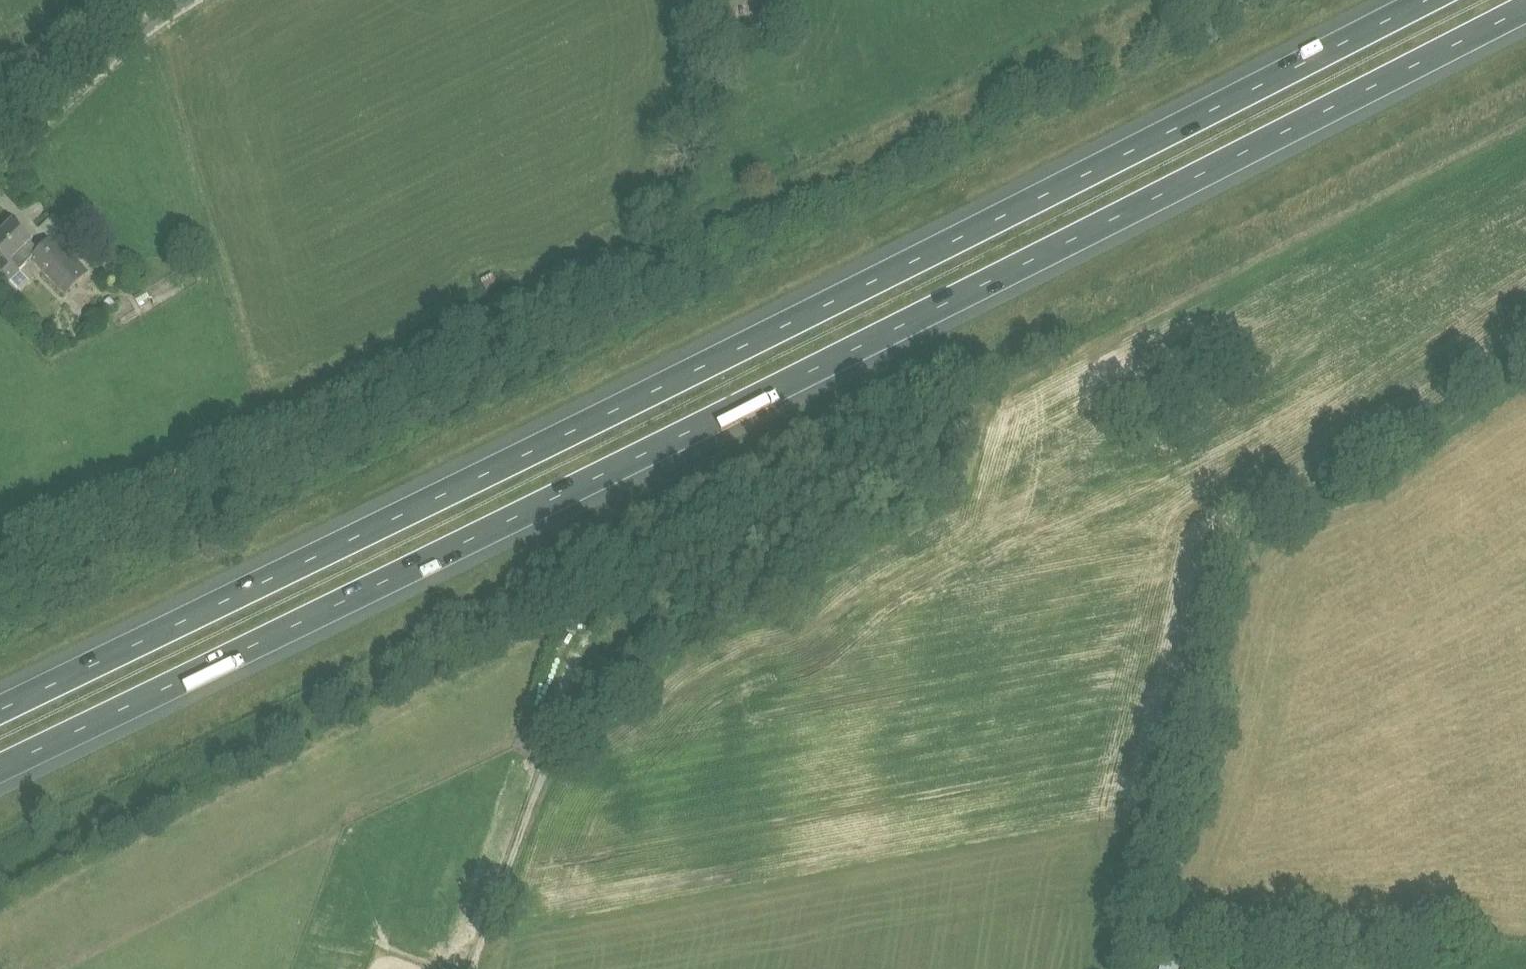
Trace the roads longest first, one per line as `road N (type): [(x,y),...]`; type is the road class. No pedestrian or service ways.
road 1 (motorway): [(0,776),(556,507),(1525,16)]
road 2 (motorway): [(1413,0),(529,448),(0,702)]
road 3 (unclassified): [(0,154),(140,26),(182,0)]

